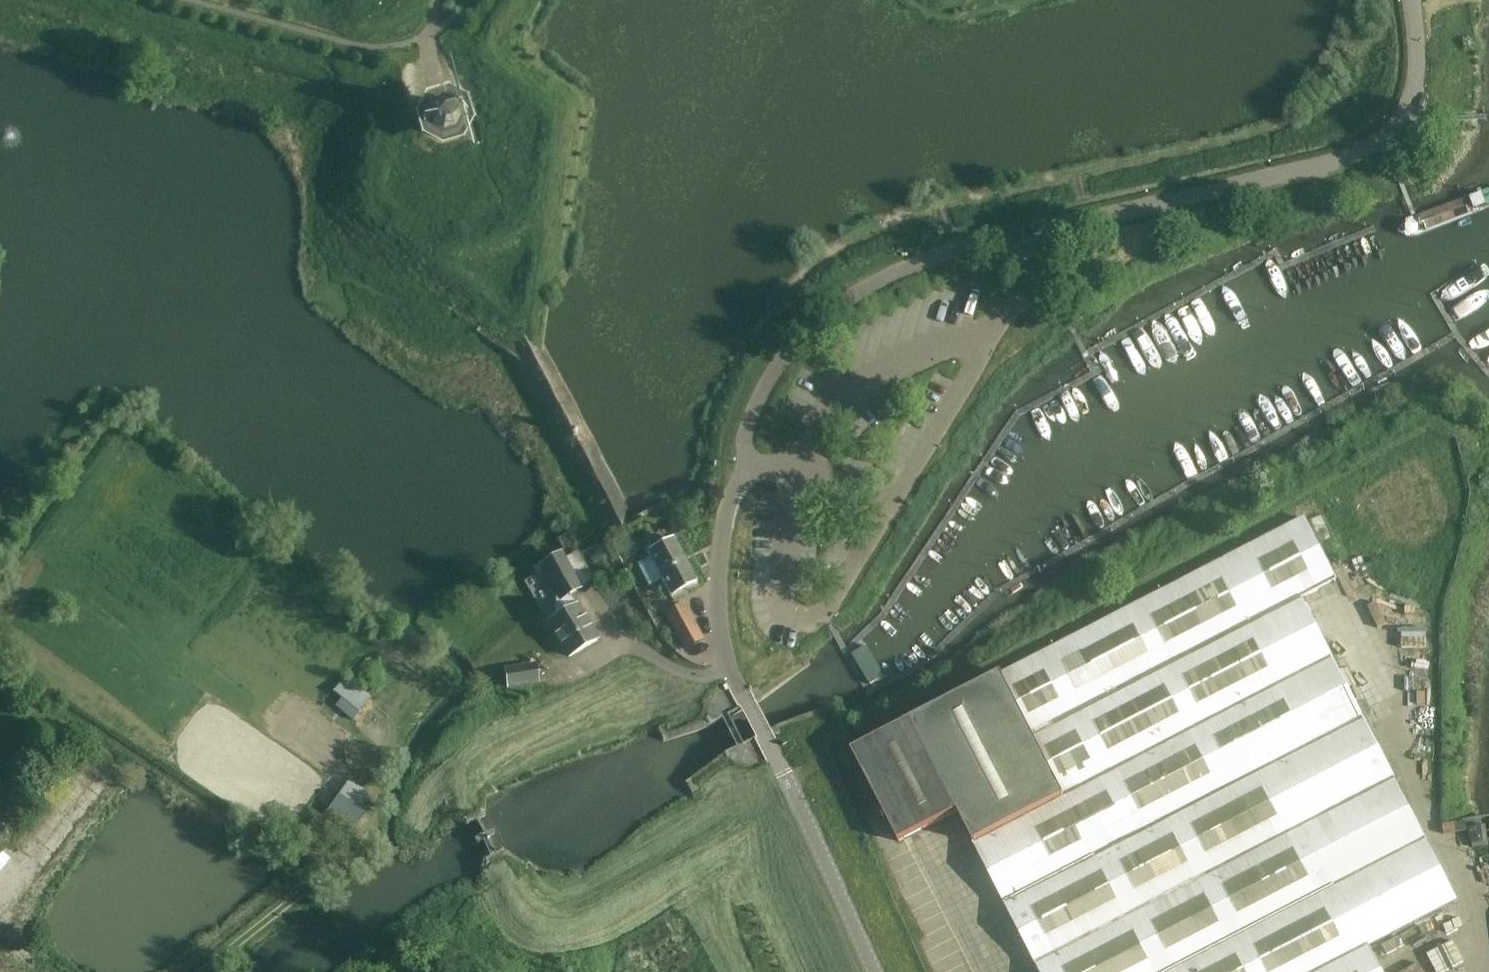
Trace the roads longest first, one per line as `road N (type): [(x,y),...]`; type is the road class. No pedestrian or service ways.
road 1 (tertiary): [(878,971),(743,699),(720,633),(723,531),(747,468),(744,436),(756,400),(824,316),(894,275),(1372,149),(1409,114),(1418,34),(1411,0)]
road 2 (unclassified): [(190,971),(364,835)]

